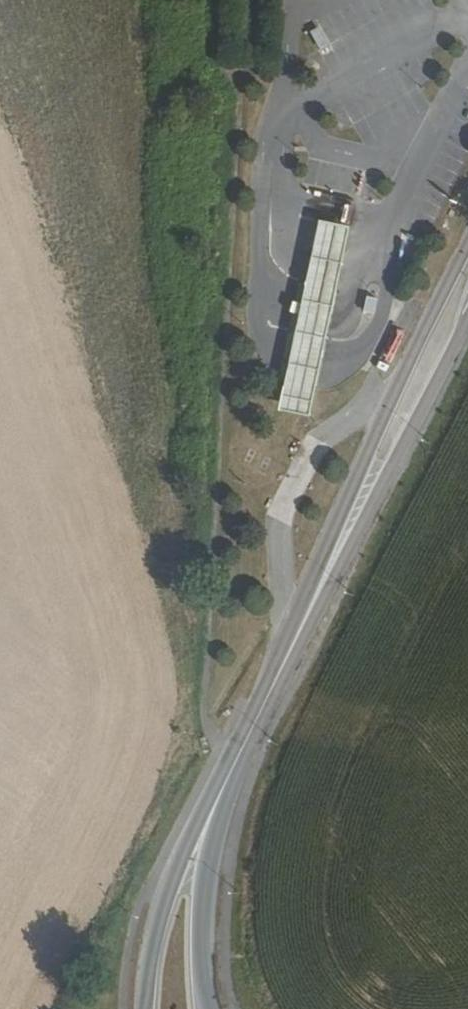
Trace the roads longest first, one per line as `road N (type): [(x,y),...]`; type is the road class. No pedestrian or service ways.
road 1 (tertiary): [(467,248),(182,853),(154,939),(145,1008)]
road 2 (track): [(222,0),(219,64),(243,111),(204,722),(231,751)]
road 3 (tertiary): [(210,1008),(205,897),(221,823),(467,329)]

